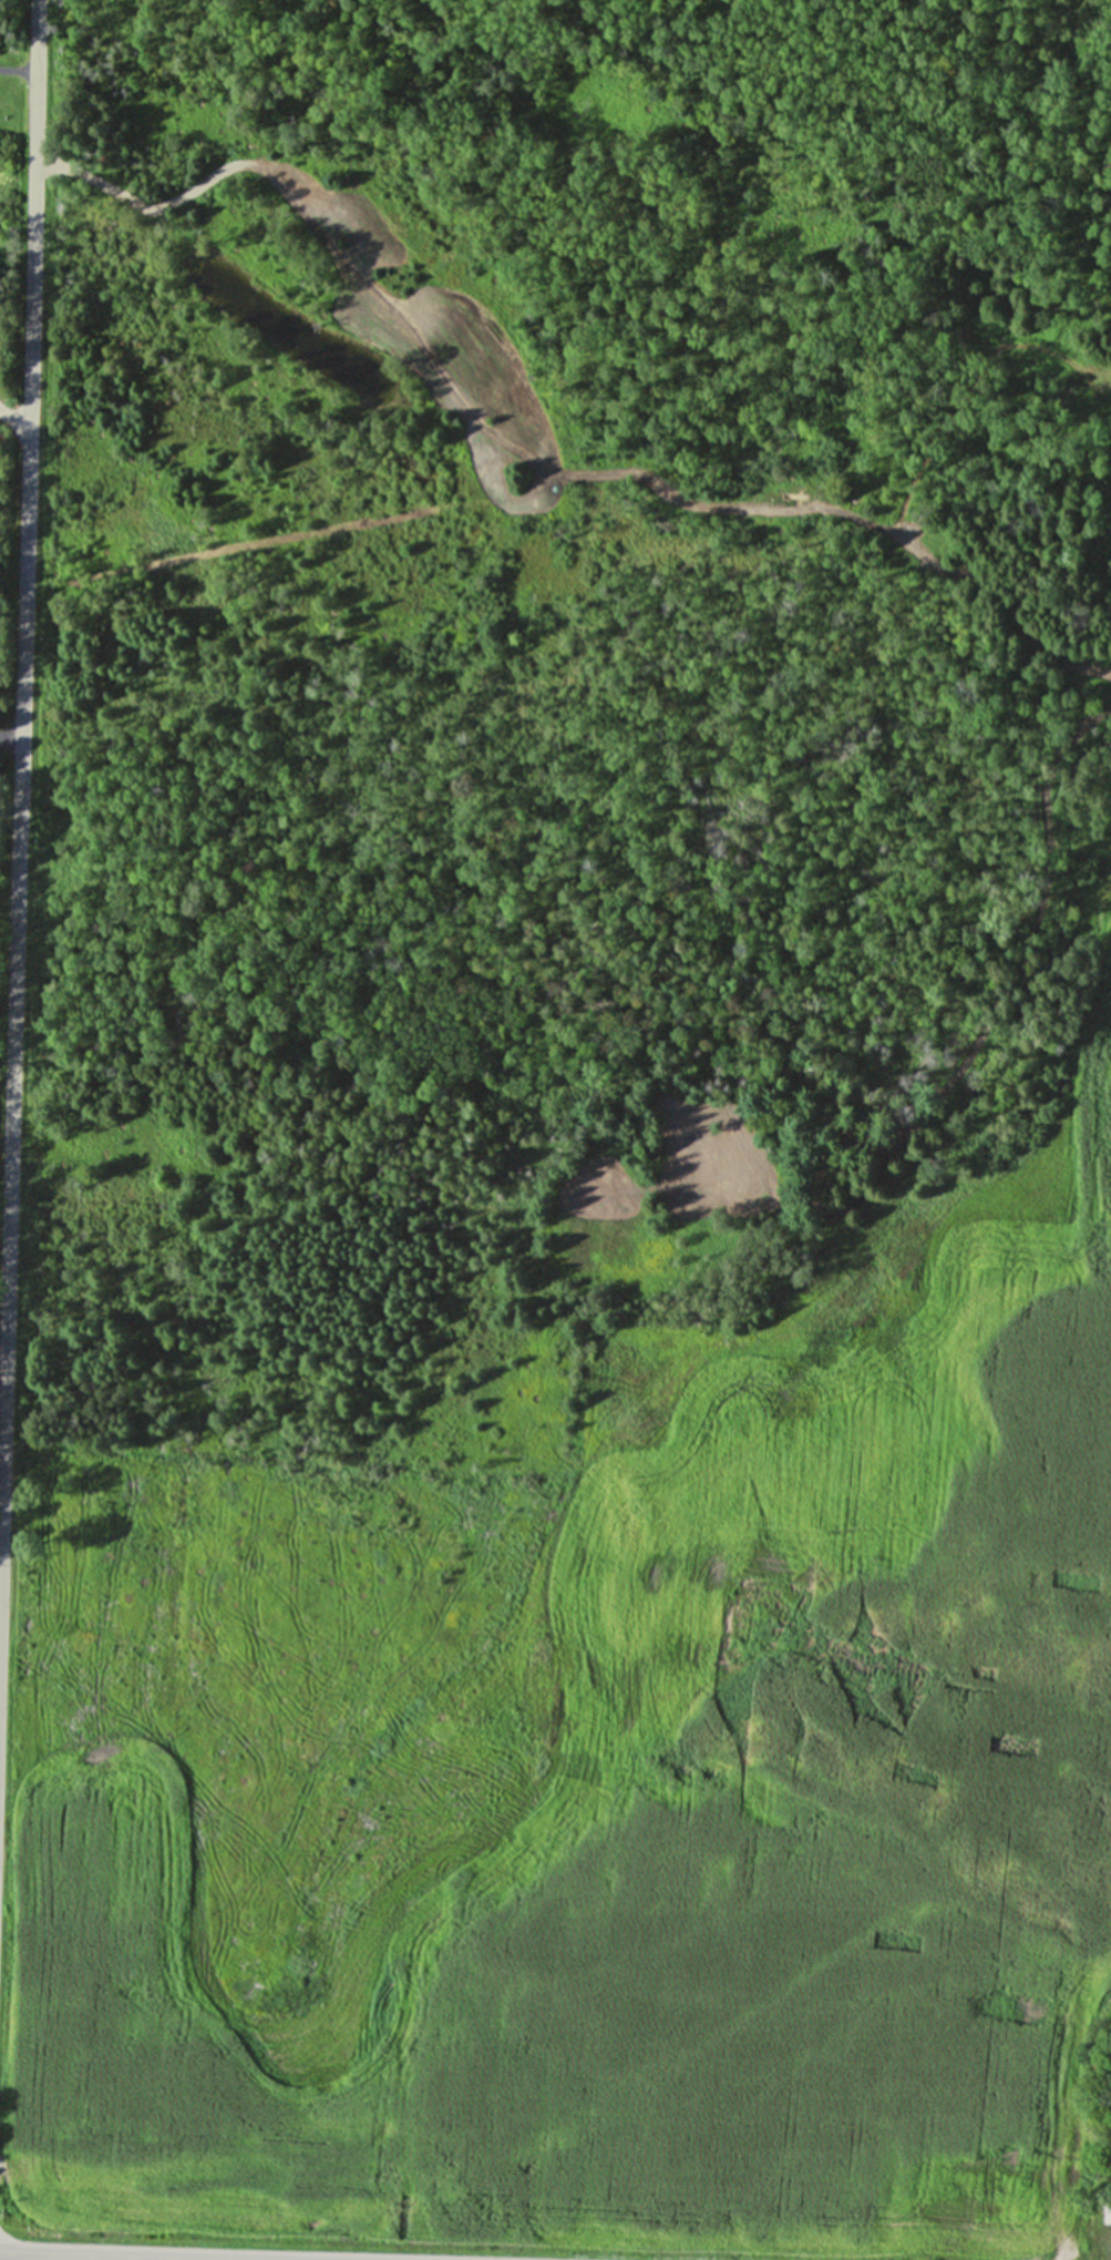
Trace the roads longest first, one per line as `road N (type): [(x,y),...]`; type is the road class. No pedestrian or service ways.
road 1 (residential): [(0,1580),(39,0)]
road 2 (secondary): [(314,2259),(0,2251)]

